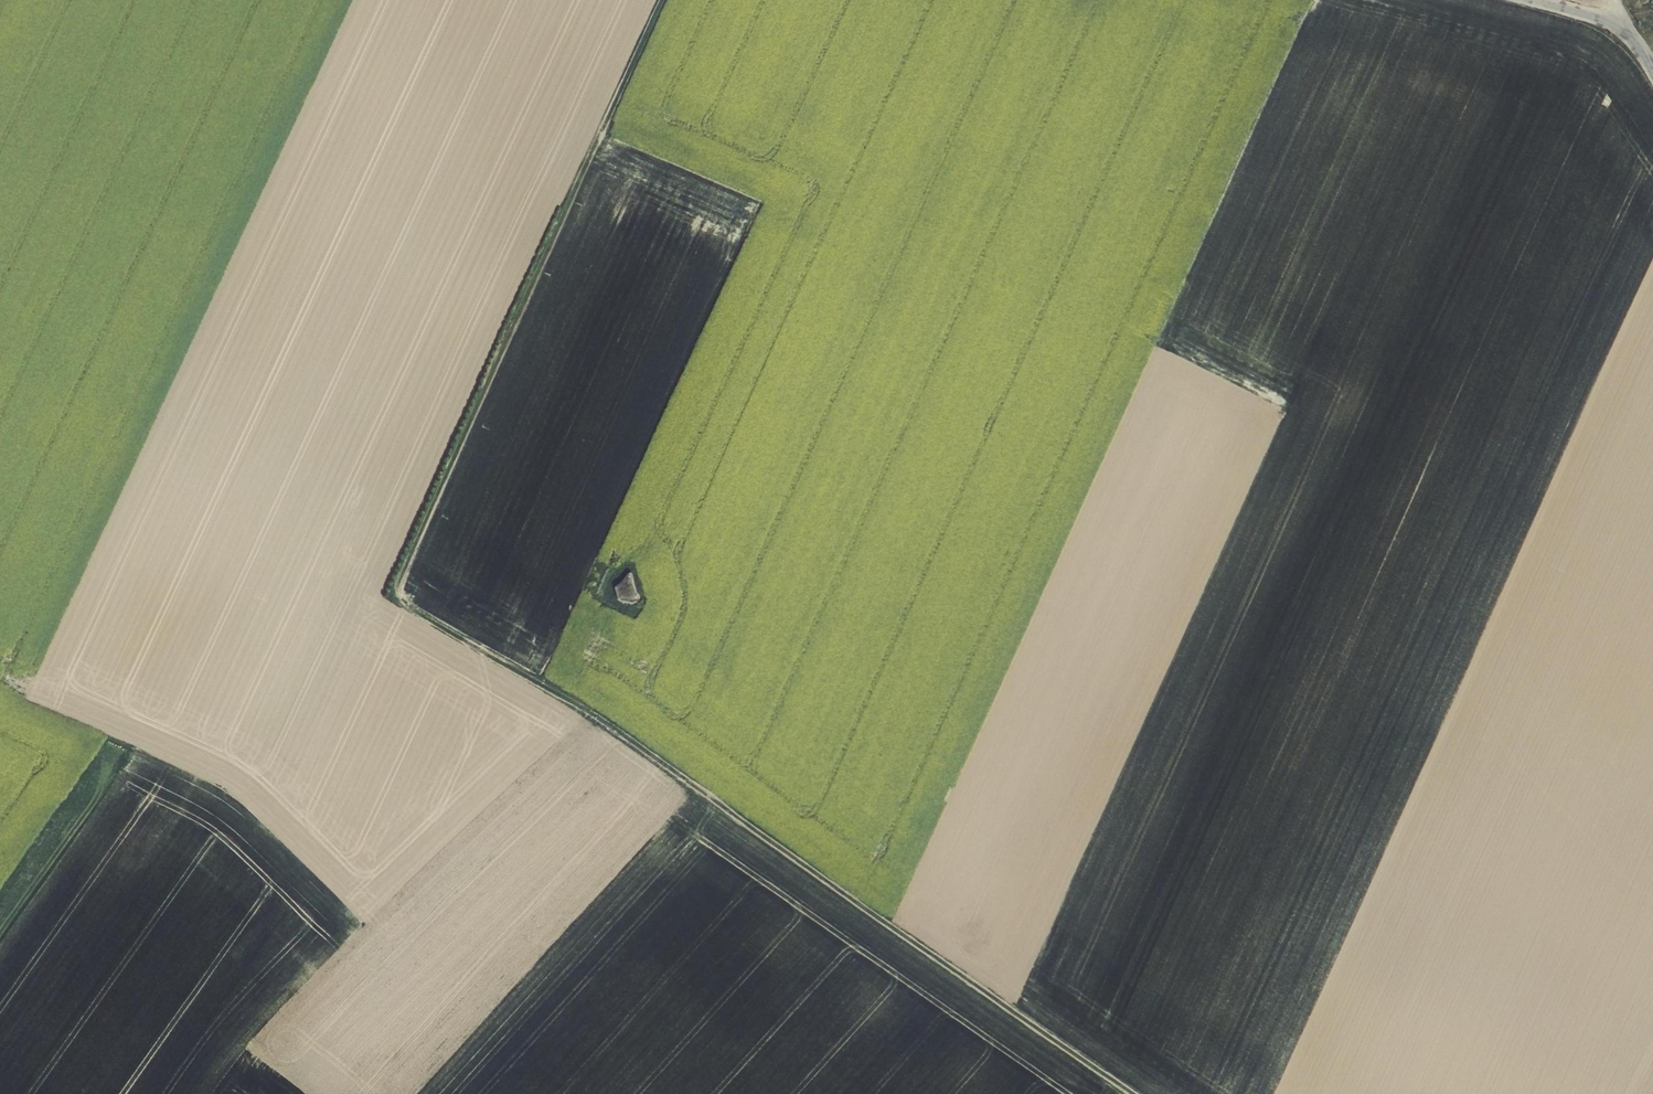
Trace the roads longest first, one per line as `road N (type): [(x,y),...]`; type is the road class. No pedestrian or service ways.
road 1 (track): [(1140,1093),(391,596),(663,0)]
road 2 (unclassified): [(1529,0),(1625,32),(1652,75)]

